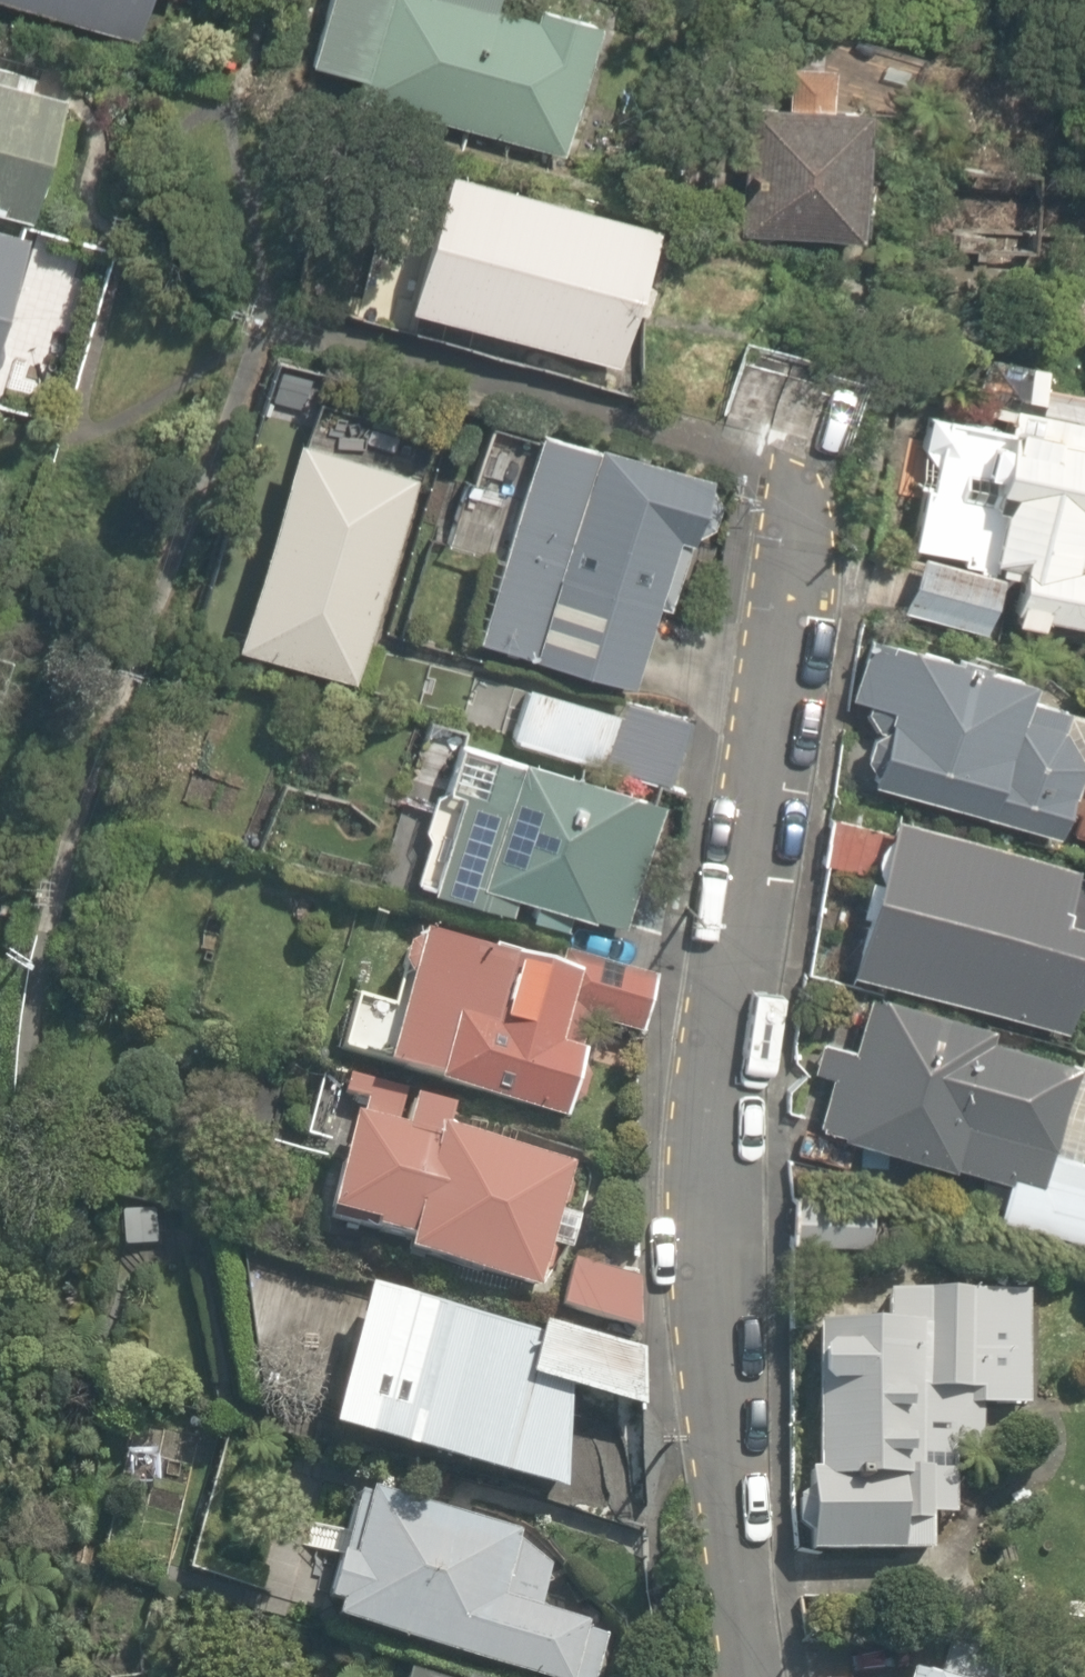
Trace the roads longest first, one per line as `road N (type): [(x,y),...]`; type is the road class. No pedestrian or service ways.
road 1 (residential): [(270,325),(778,470),(799,508),(803,553),(753,805),(705,1203),(748,1676)]

